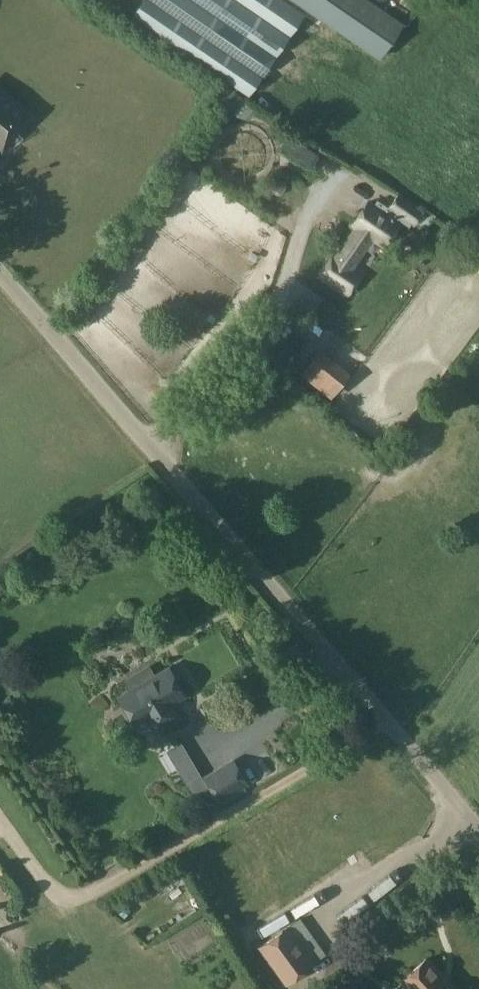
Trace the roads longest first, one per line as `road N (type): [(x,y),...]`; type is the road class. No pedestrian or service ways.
road 1 (unclassified): [(478,831),(0,275)]

